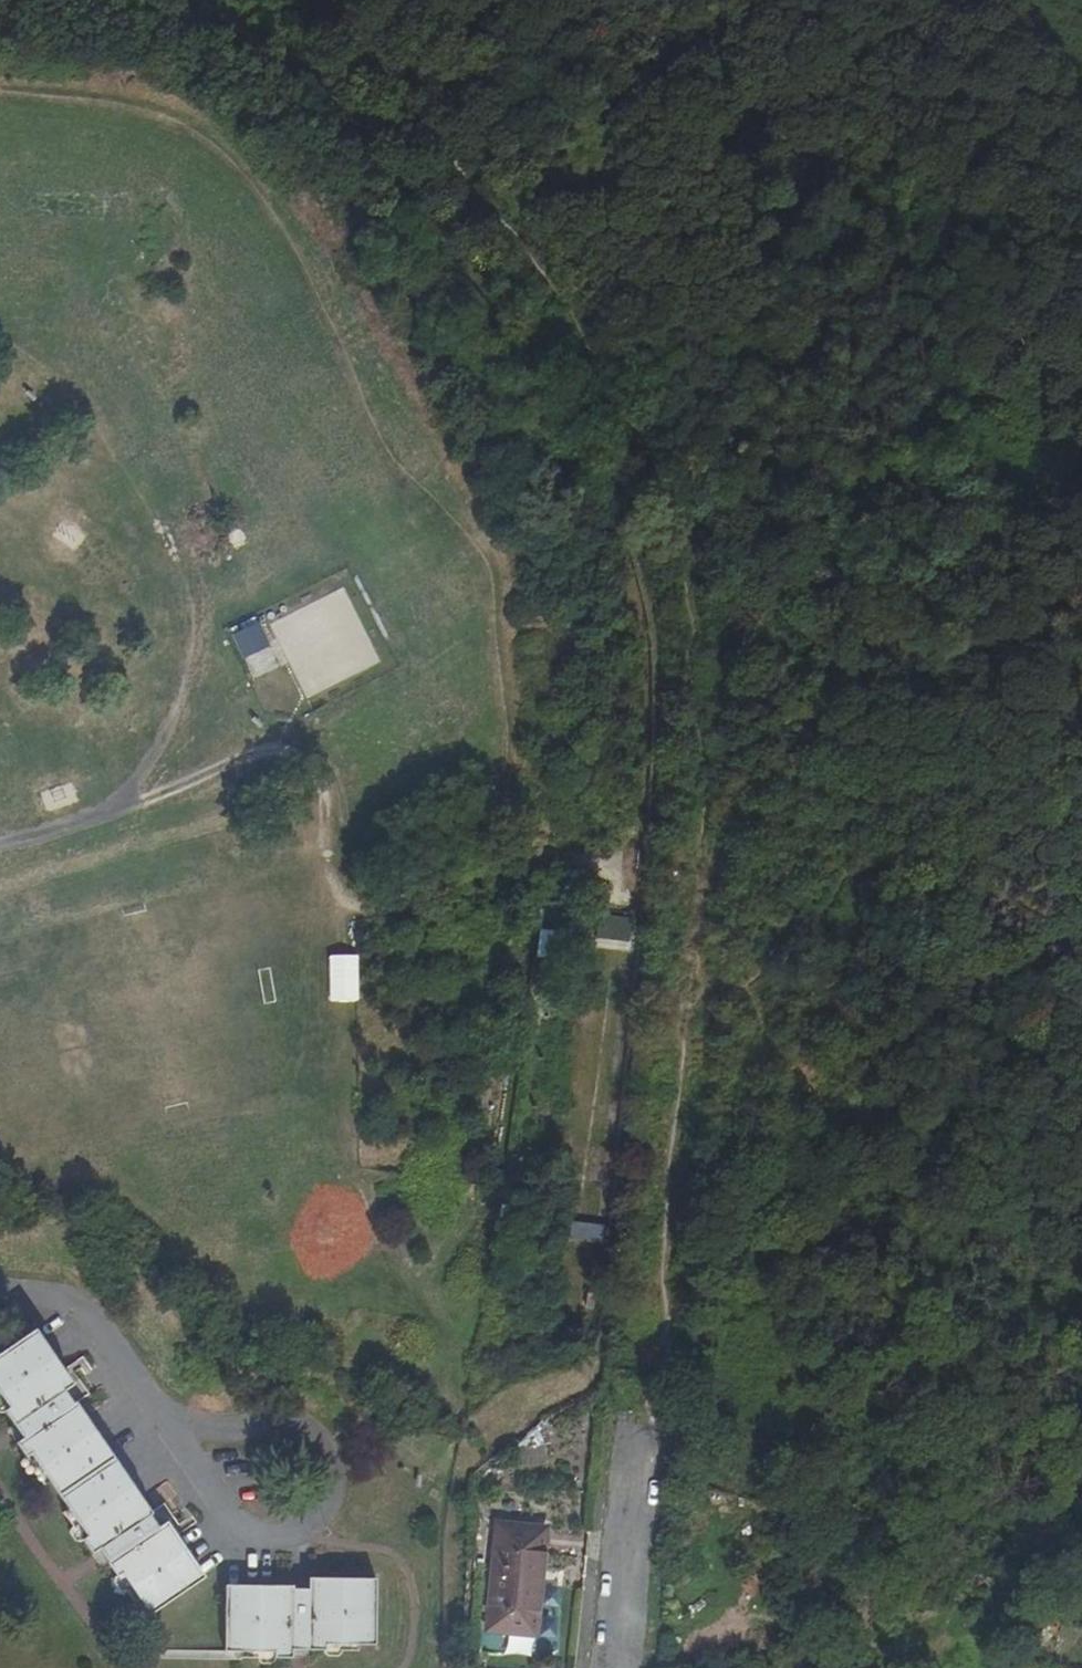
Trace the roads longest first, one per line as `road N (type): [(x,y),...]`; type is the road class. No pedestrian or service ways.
road 1 (residential): [(617,1667),(644,1390)]

